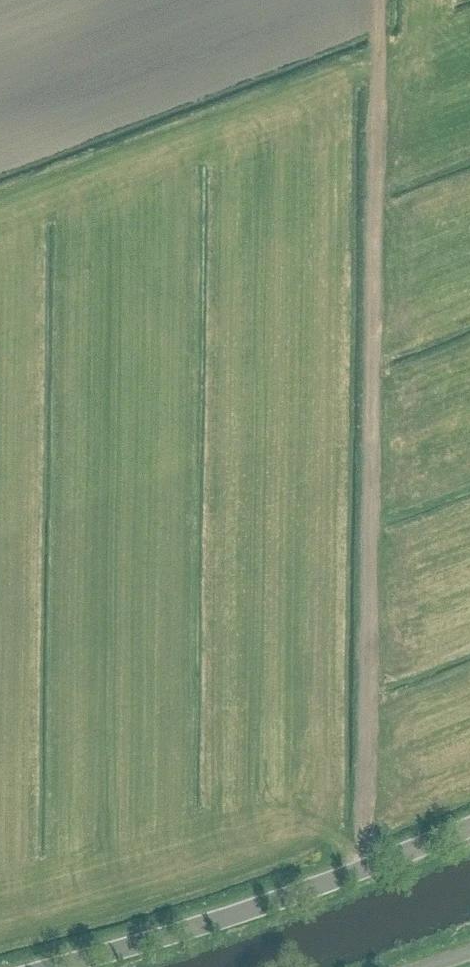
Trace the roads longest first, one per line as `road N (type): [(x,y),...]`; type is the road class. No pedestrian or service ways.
road 1 (unclassified): [(60,966),(242,913),(469,828)]

